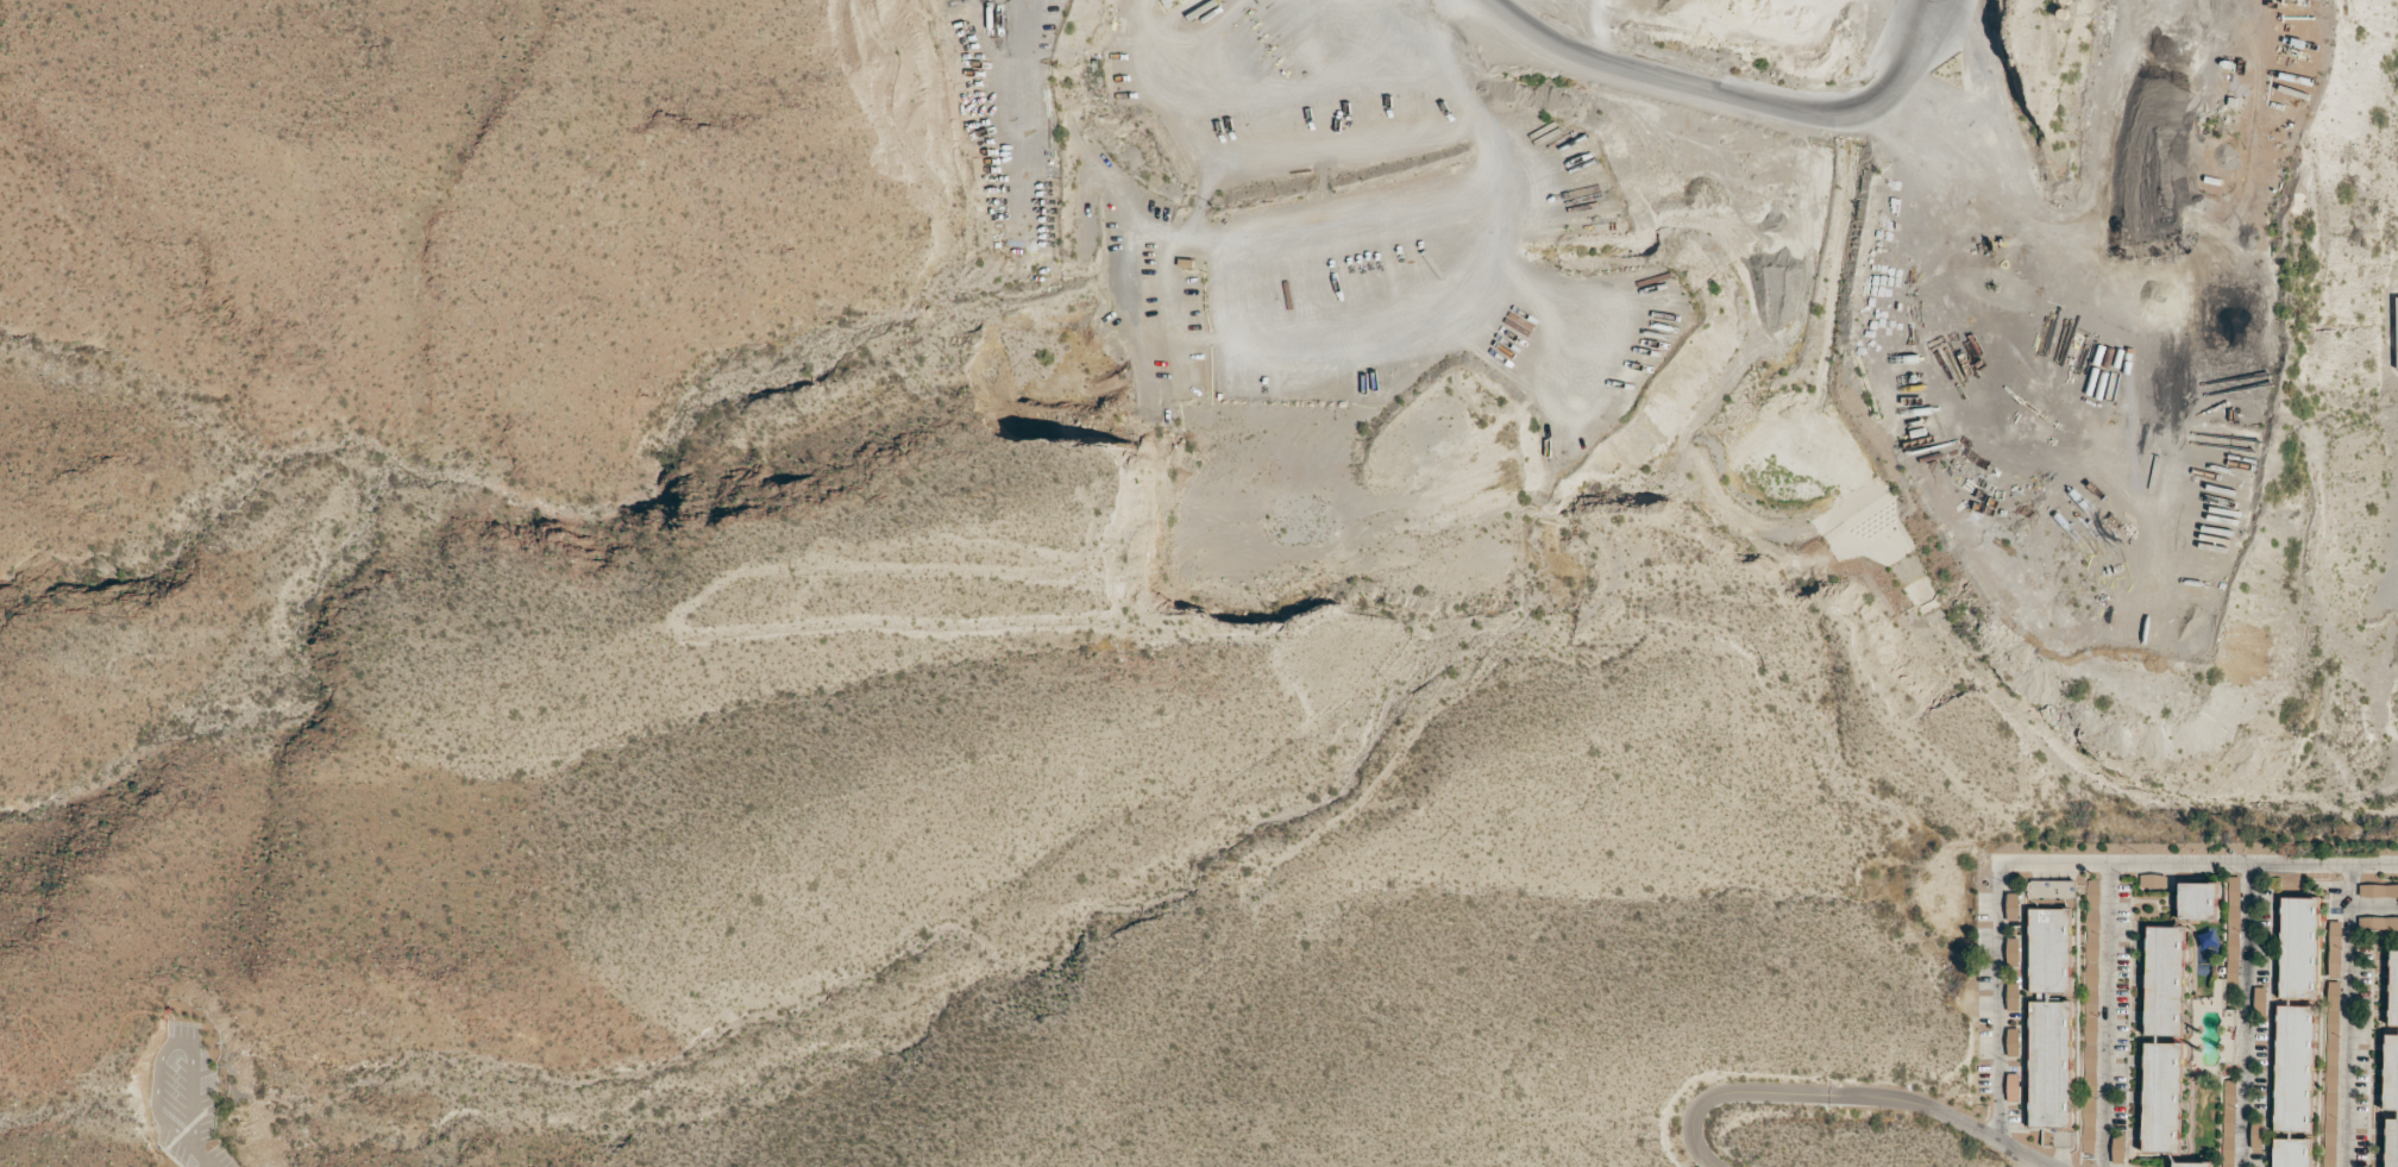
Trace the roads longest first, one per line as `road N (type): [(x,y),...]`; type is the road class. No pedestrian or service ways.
road 1 (residential): [(2397,866),(2004,865),(2000,1141)]
road 2 (residential): [(2114,865),(2103,1166)]
road 3 (residential): [(2352,866),(2343,1166)]
road 4 (residential): [(2249,866),(2243,1166)]
road 5 (residential): [(2053,1166),(1914,1102),(1825,1096)]
road 6 (residential): [(1825,1096),(1741,1091),(1706,1099),(1690,1118),(1689,1136),(1718,1166)]

